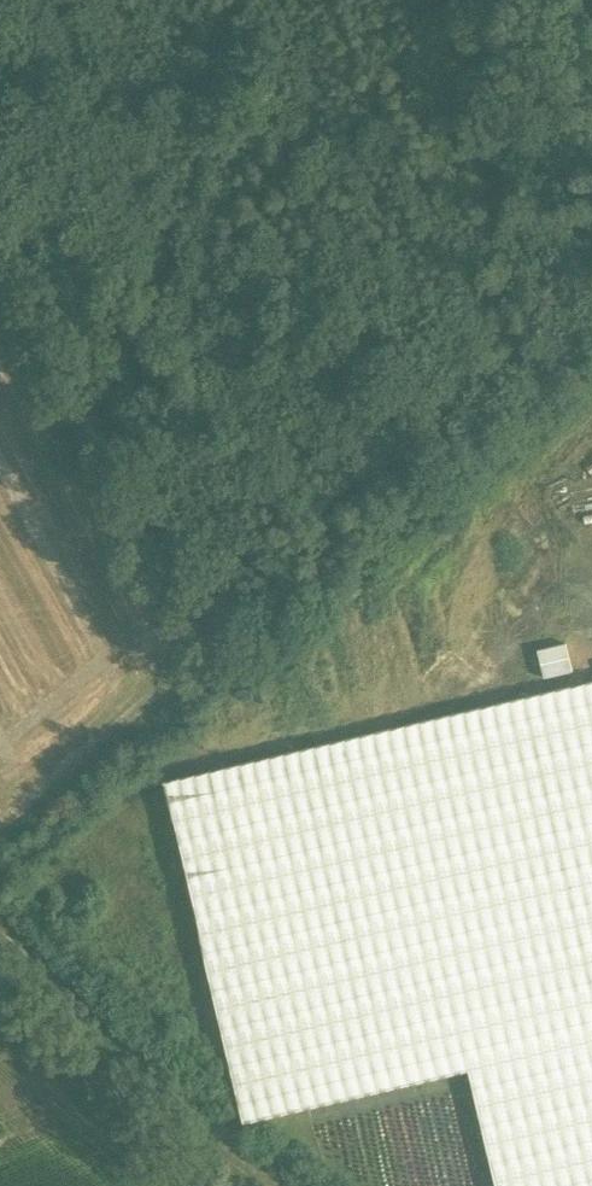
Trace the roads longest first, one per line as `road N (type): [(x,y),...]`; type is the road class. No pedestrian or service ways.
road 1 (track): [(0,930),(274,1185)]

